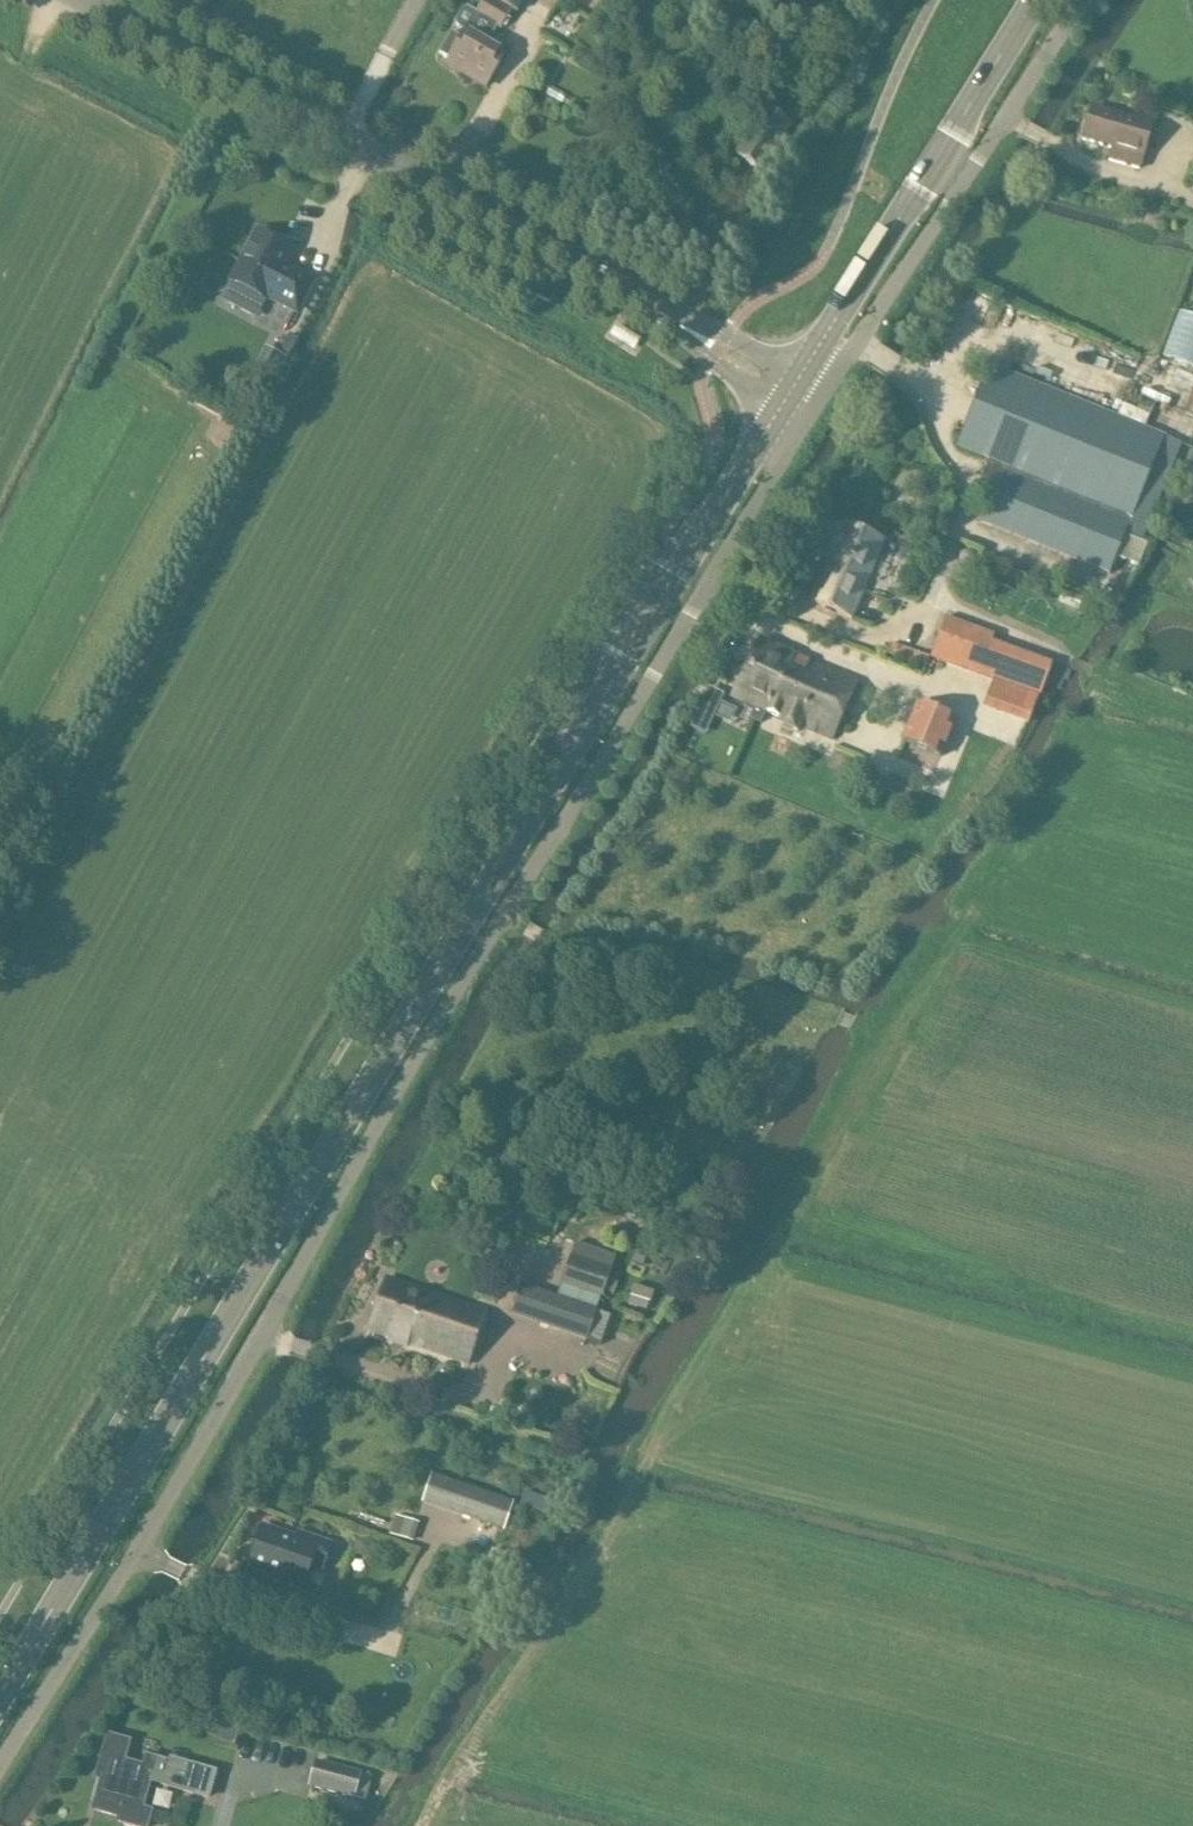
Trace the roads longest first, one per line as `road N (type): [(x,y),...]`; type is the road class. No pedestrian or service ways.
road 1 (unclassified): [(0,1769),(154,1527),(464,980),(815,406)]
road 2 (primary): [(0,1694),(779,410)]
road 3 (track): [(418,1825),(797,1221)]
road 4 (unclassified): [(652,307),(87,0)]
road 5 (unclassified): [(1086,0),(815,406)]
road 6 (primary): [(801,376),(1039,0)]
road 7 (unclassified): [(801,376),(652,307)]
road 8 (unclassified): [(652,307),(779,410)]

